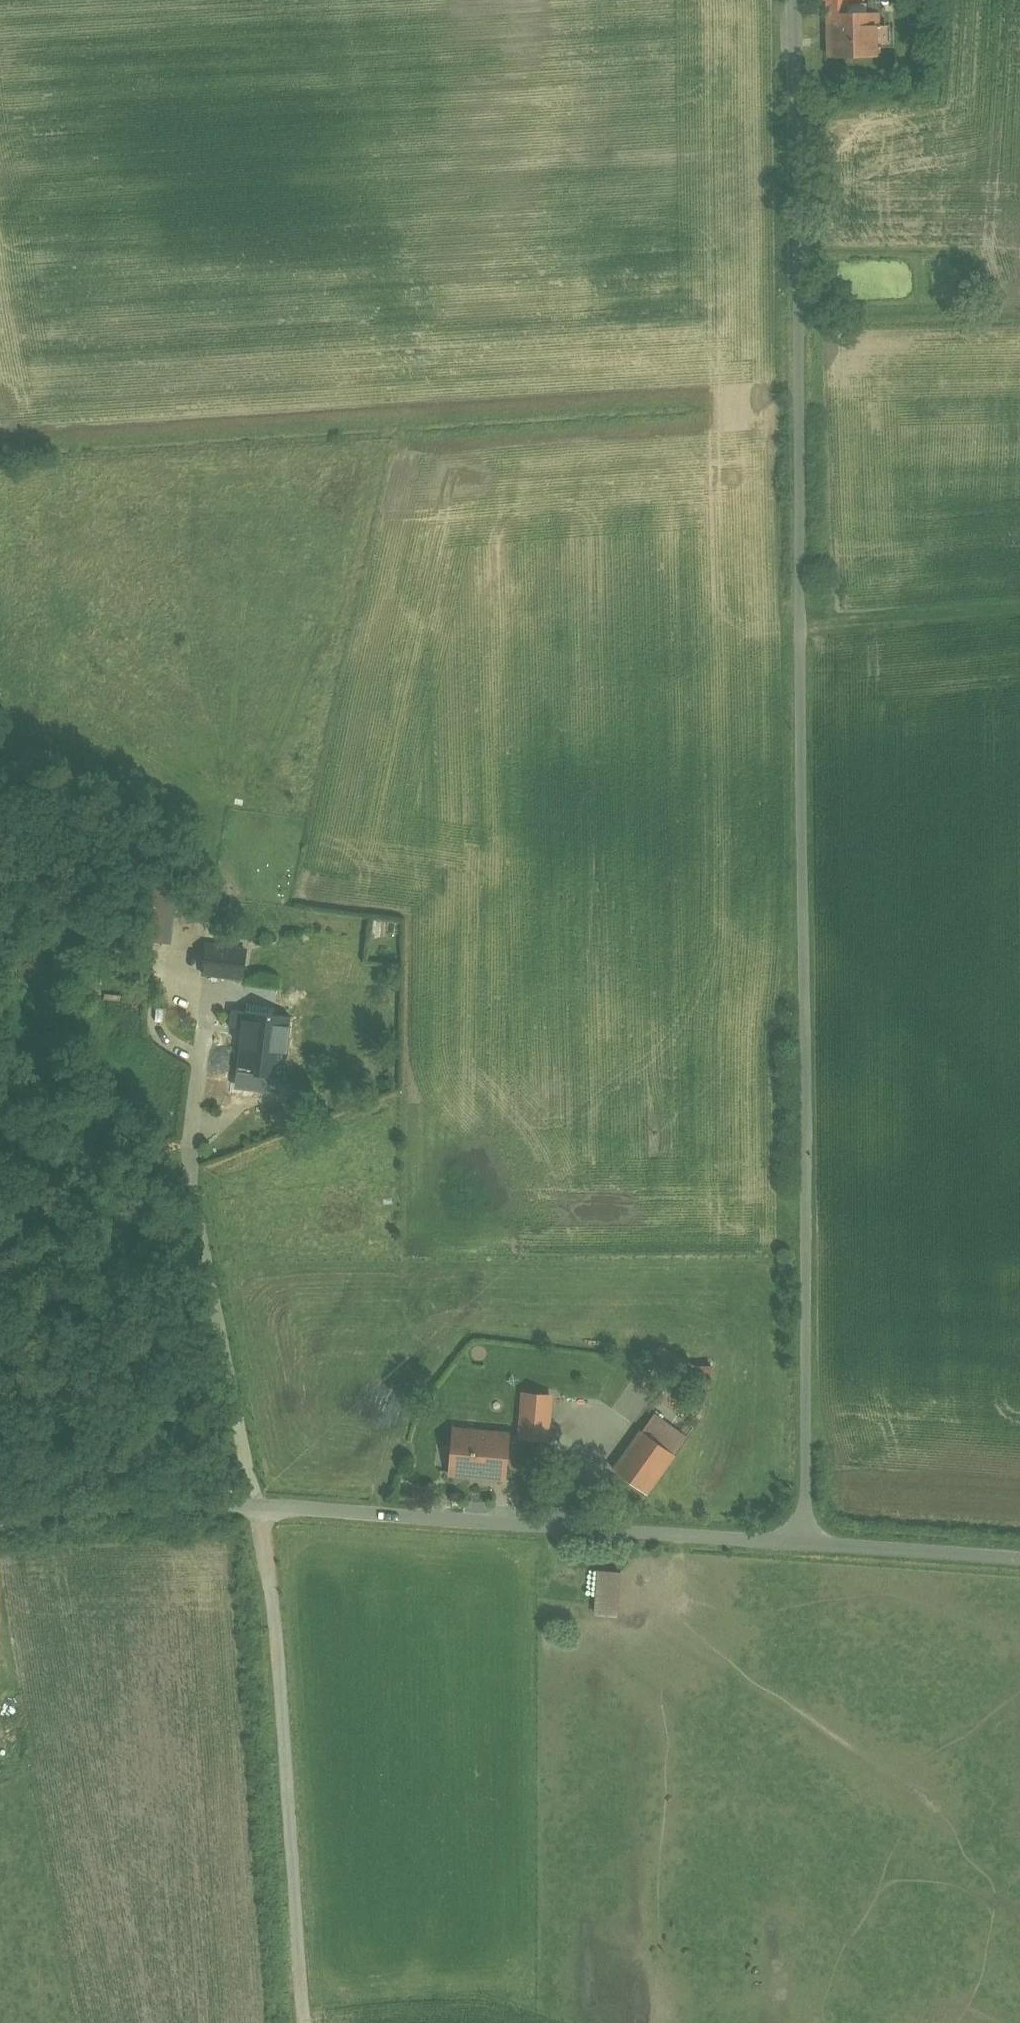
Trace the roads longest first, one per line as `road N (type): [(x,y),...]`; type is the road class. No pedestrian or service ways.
road 1 (unclassified): [(808,1545),(808,332),(797,0)]
road 2 (unclassified): [(808,1545),(270,1510)]
road 3 (unclassified): [(310,2022),(270,1510)]
road 4 (unclassified): [(270,1510),(0,1515)]
road 5 (unclassified): [(1019,1561),(808,1545)]

